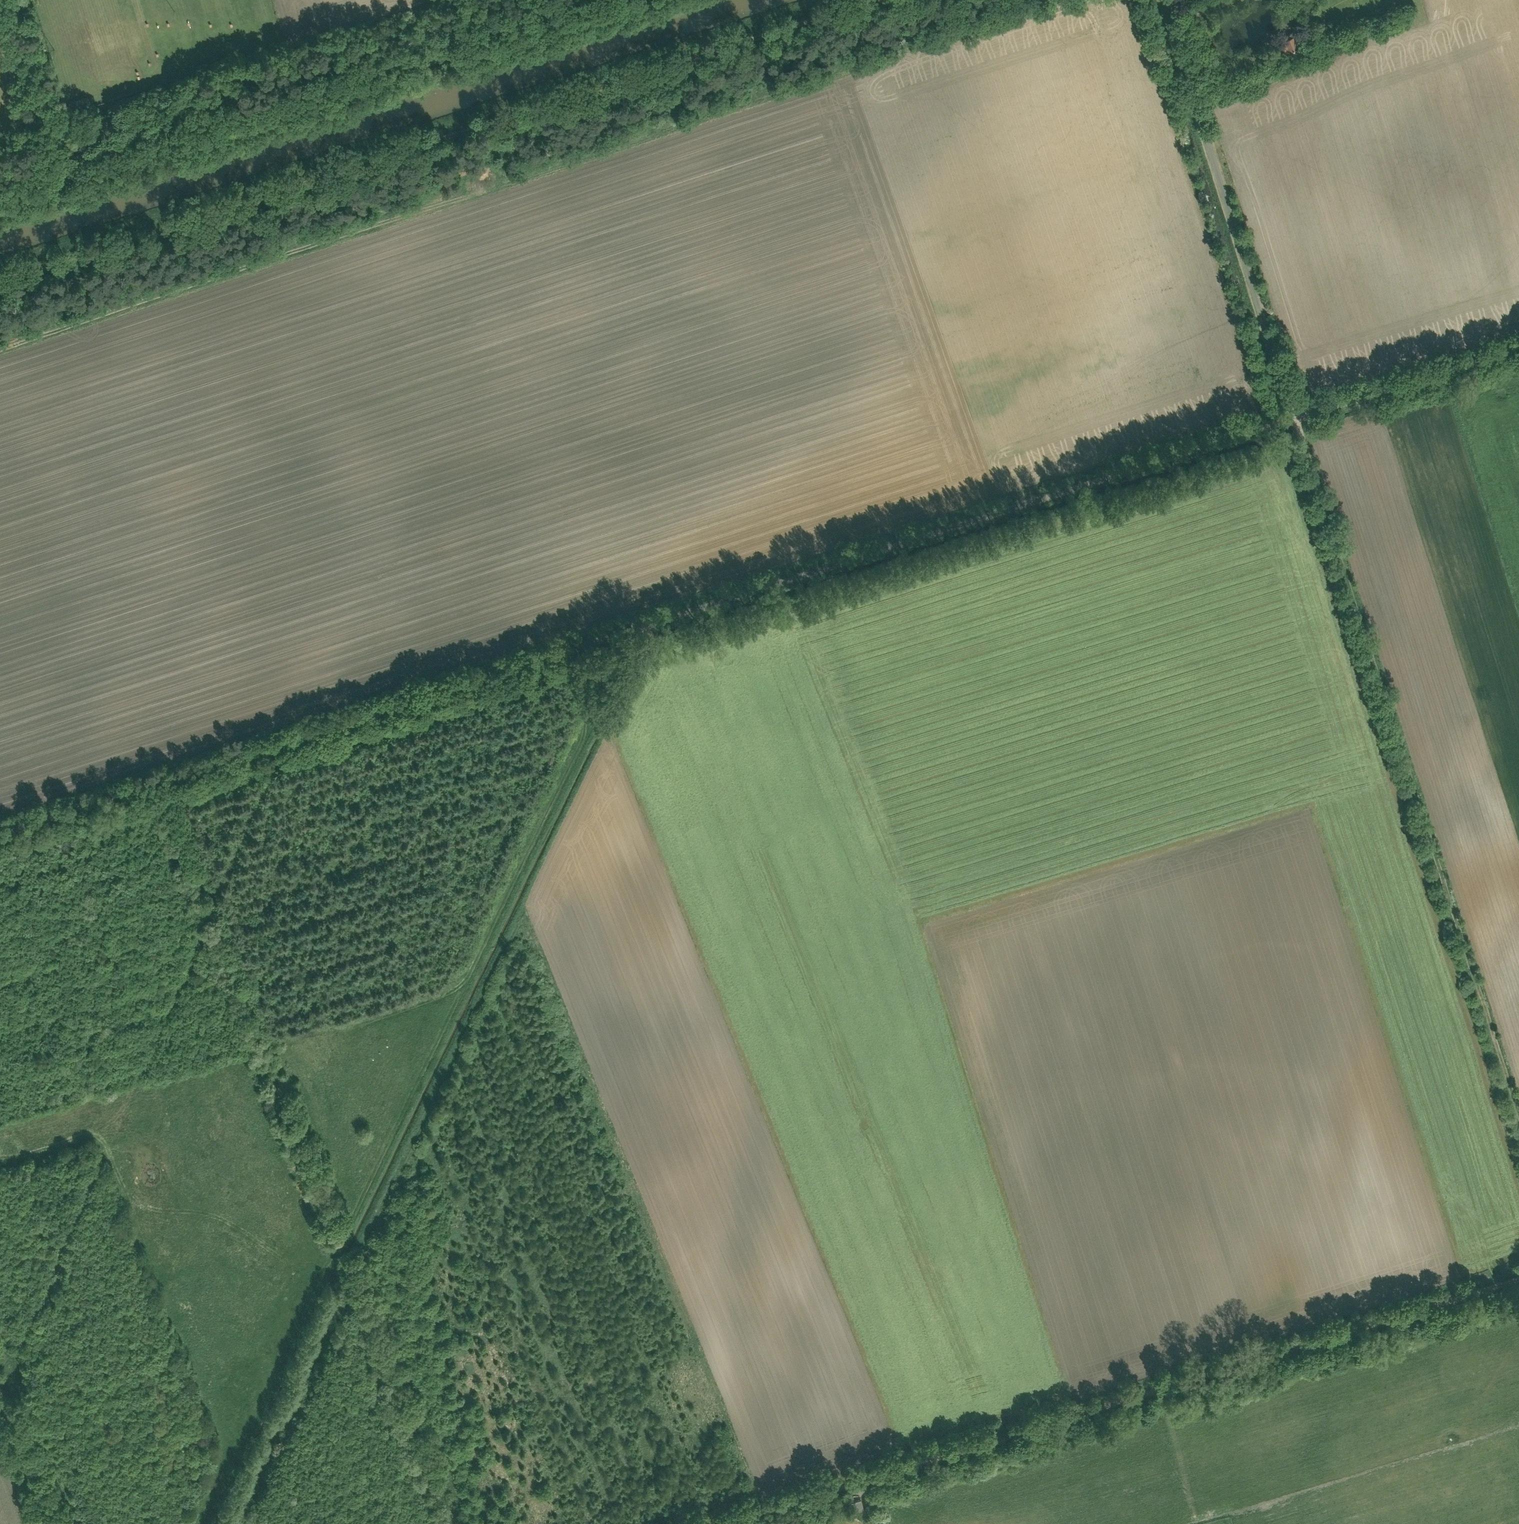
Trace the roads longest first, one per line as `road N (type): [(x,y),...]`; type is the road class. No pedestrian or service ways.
road 1 (unclassified): [(0,838),(1294,424),(1159,0)]
road 2 (unclassified): [(703,1523),(1518,1280)]
road 3 (track): [(1518,1137),(1294,424)]
road 4 (track): [(1518,352),(1294,424)]
road 5 (track): [(52,1523),(0,1392)]
road 6 (track): [(14,0),(52,121)]

